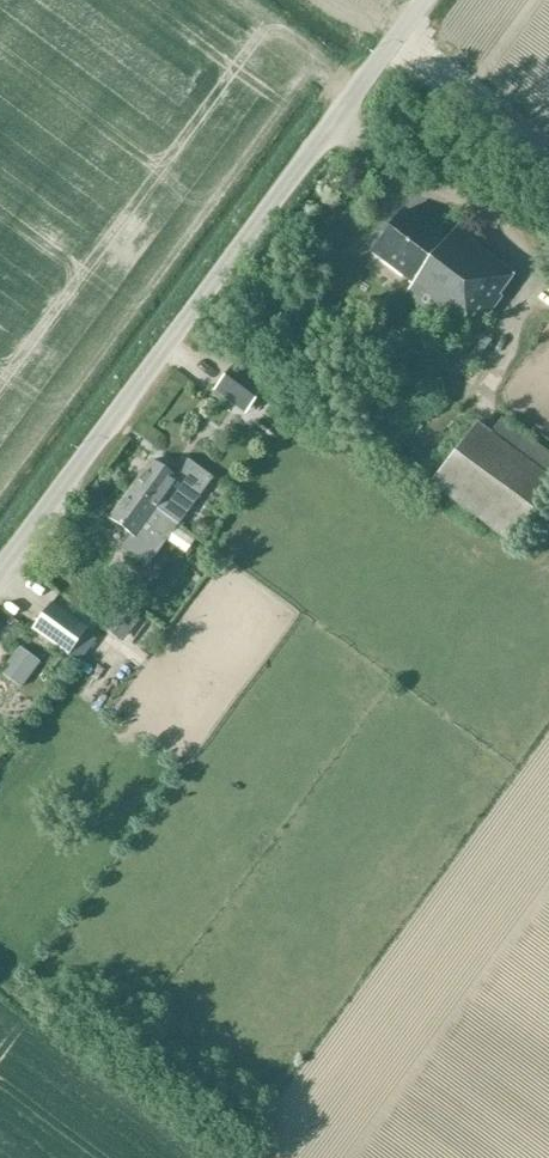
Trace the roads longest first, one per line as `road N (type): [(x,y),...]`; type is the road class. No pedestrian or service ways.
road 1 (unclassified): [(0,550),(410,0)]

